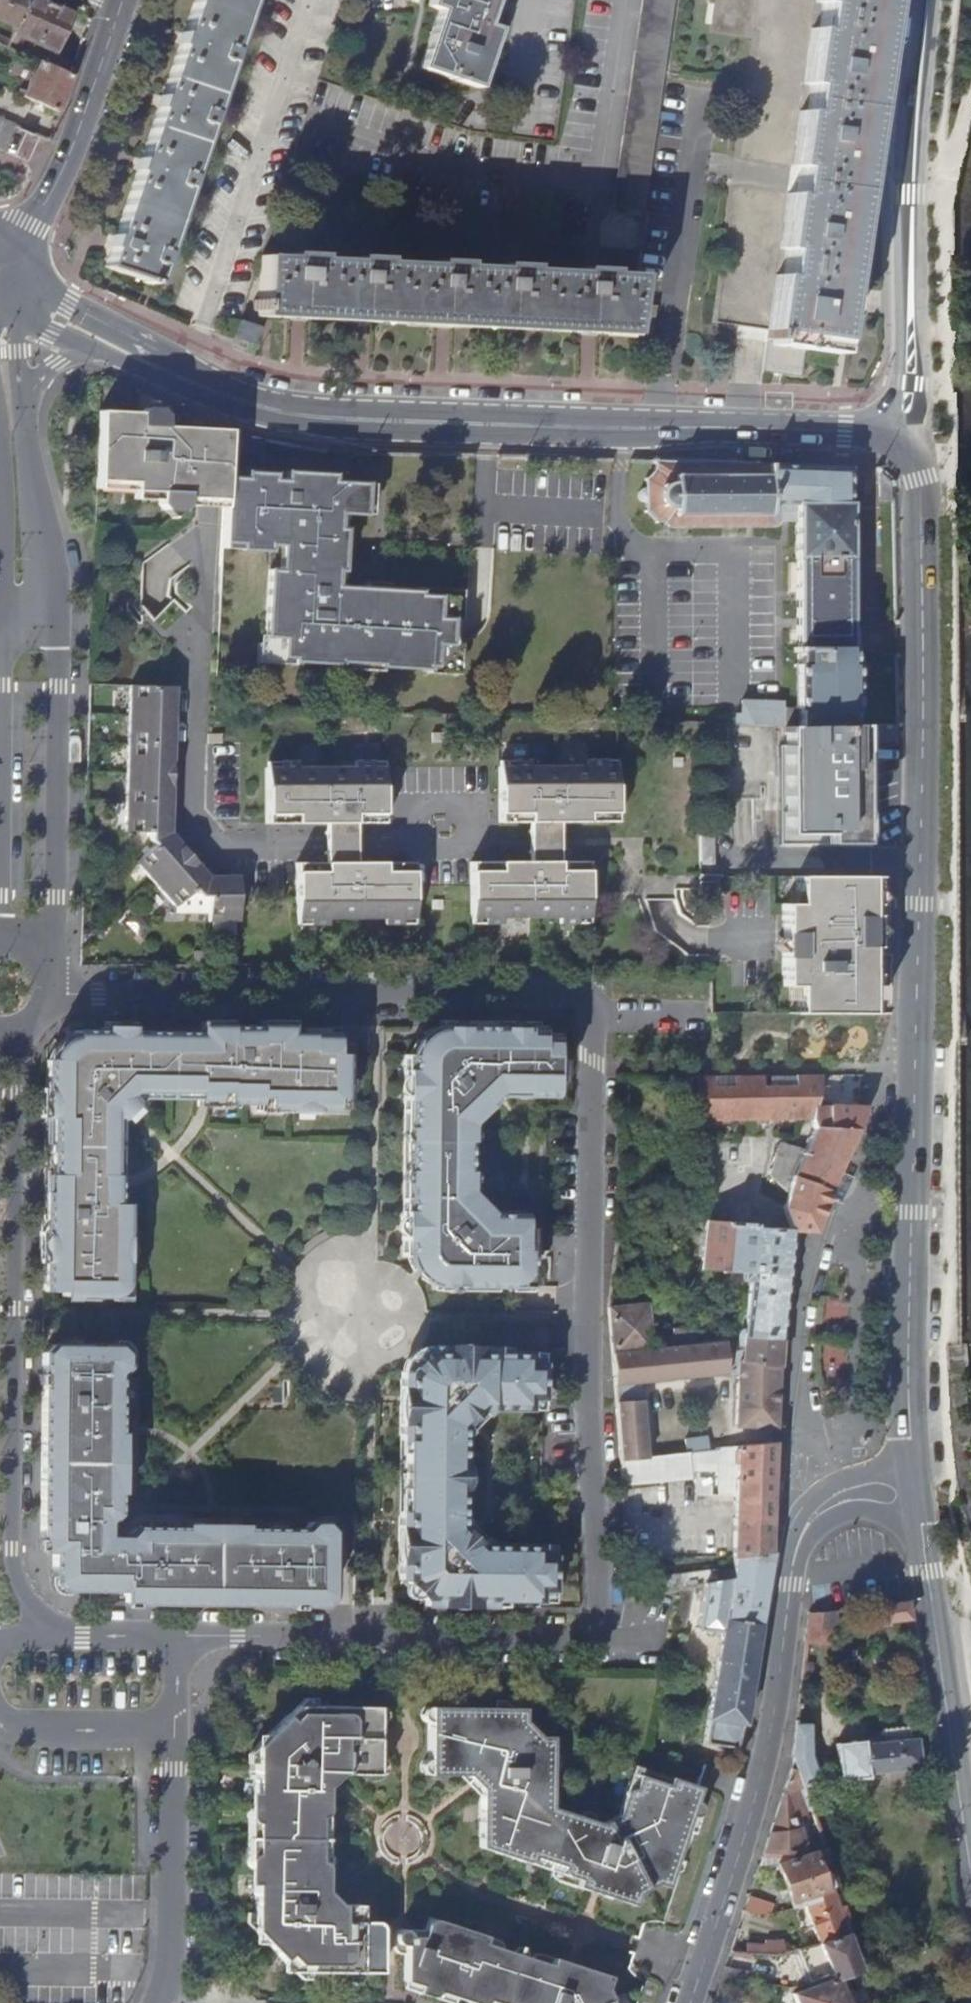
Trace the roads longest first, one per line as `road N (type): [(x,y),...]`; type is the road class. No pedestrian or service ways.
road 1 (residential): [(608,1640),(589,1416),(590,990),(52,994)]
road 2 (residential): [(215,405),(191,819),(216,846),(425,846)]
road 3 (residential): [(81,1637),(44,1620),(12,1562),(18,1035)]
road 4 (secondary): [(914,1069),(922,619),(918,481),(908,441)]
road 5 (residential): [(49,970),(59,636),(30,480),(24,397)]
road 6 (unclassified): [(839,1498),(813,1517),(796,1551),(765,1755),(691,2002)]
road 7 (secondary): [(878,433),(377,421)]
road 8 (unclassified): [(914,1069),(884,1069),(857,1164),(860,1201),(820,1242),(800,1330),(795,1382),(839,1498)]
road 9 (residential): [(178,1637),(608,1640)]
road 10 (secondary): [(917,1495),(907,1385),(914,1069)]
road 11 (residential): [(0,462),(0,842)]
road 12 (secondary): [(970,1871),(917,1495)]
road 13 (secondary): [(120,7),(72,151),(13,266)]
road 14 (secondary): [(221,385),(68,305),(13,266)]
road 15 (secondary): [(908,441),(921,387),(921,248),(913,210)]
road 16 (secondary): [(913,210),(901,244),(897,380),(878,433)]
road 17 (residential): [(172,1959),(175,1731)]
road 18 (secondary): [(913,210),(928,0)]
road 19 (residential): [(0,1717),(27,1731),(175,1731)]
road 20 (secondary): [(215,405),(286,424),(377,421)]
road 21 (secondary): [(377,421),(221,385)]
road 22 (secondary): [(86,347),(215,405)]

